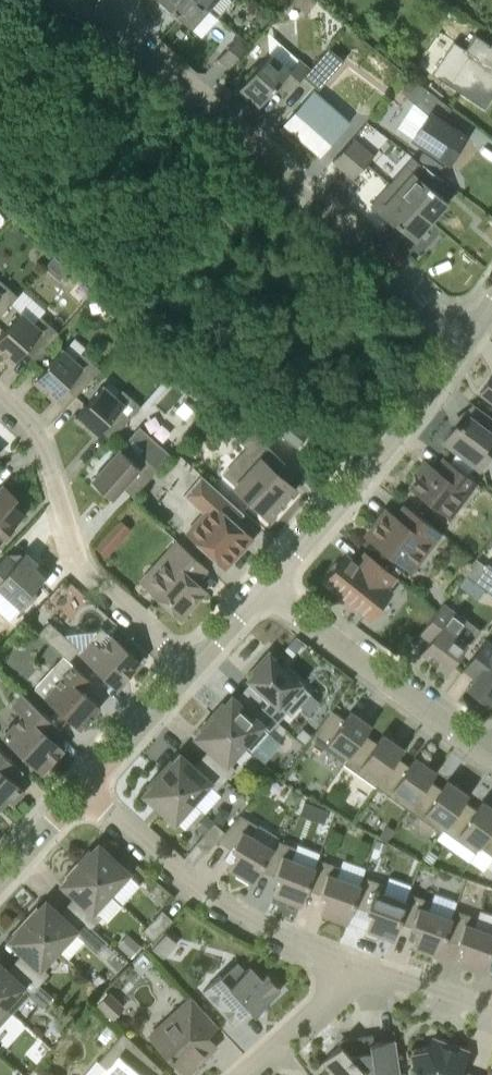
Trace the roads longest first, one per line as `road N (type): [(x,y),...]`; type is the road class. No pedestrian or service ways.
road 1 (residential): [(471,338),(133,46),(119,28),(114,0)]
road 2 (residential): [(192,667),(77,571),(37,444),(0,401)]
road 3 (residential): [(356,968),(239,921),(86,789)]
road 4 (residential): [(267,591),(471,338)]
road 5 (residential): [(488,757),(267,591)]
road 6 (residential): [(86,789),(192,667)]
road 7 (residential): [(245,1074),(356,968)]
road 8 (residential): [(491,1016),(356,968)]
road 9 (residential): [(0,881),(86,789)]

